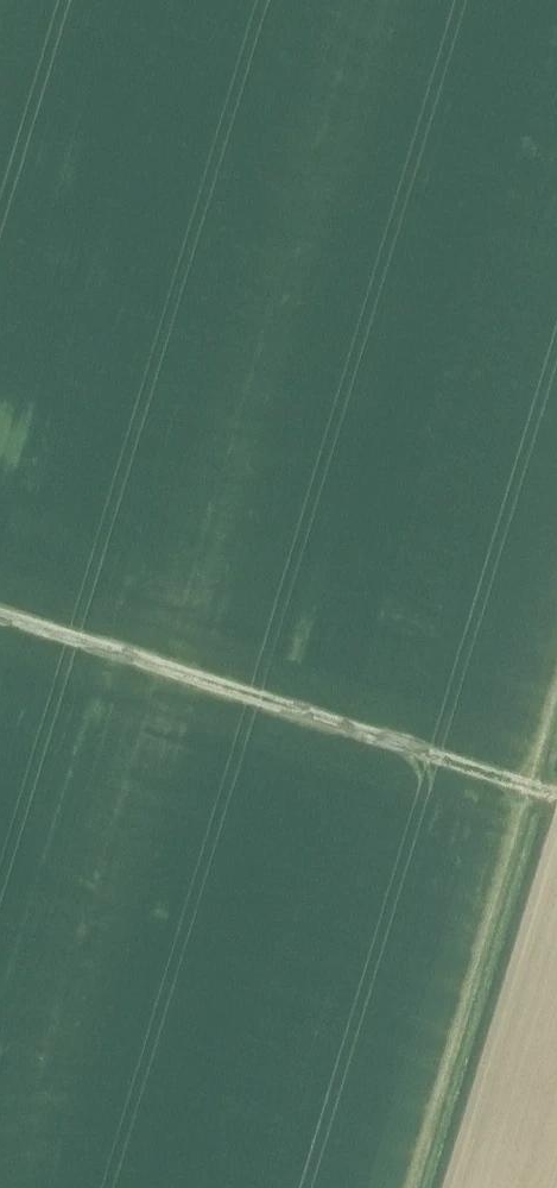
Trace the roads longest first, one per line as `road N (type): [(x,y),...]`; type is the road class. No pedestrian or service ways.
road 1 (track): [(0,616),(556,795)]

